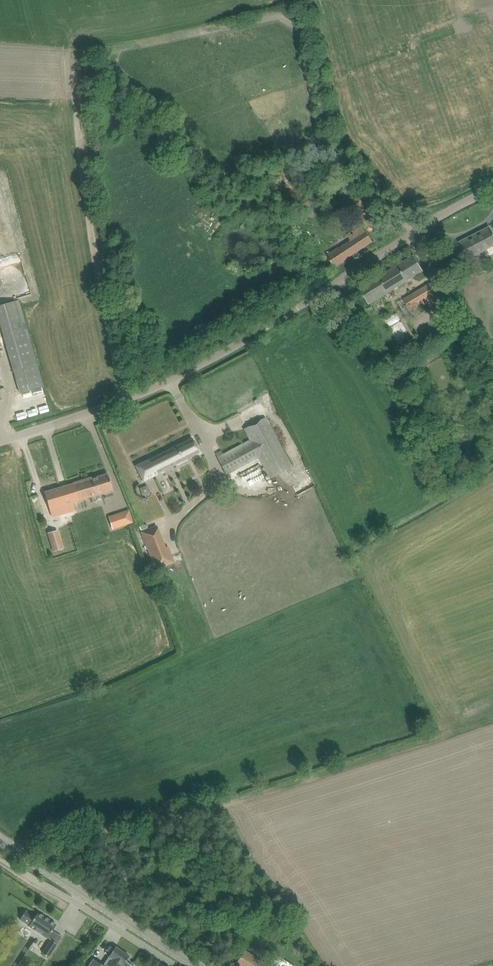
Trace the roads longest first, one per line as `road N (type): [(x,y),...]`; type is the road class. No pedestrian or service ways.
road 1 (unclassified): [(0,442),(172,379),(492,188)]
road 2 (tertiary): [(191,965),(0,841)]

